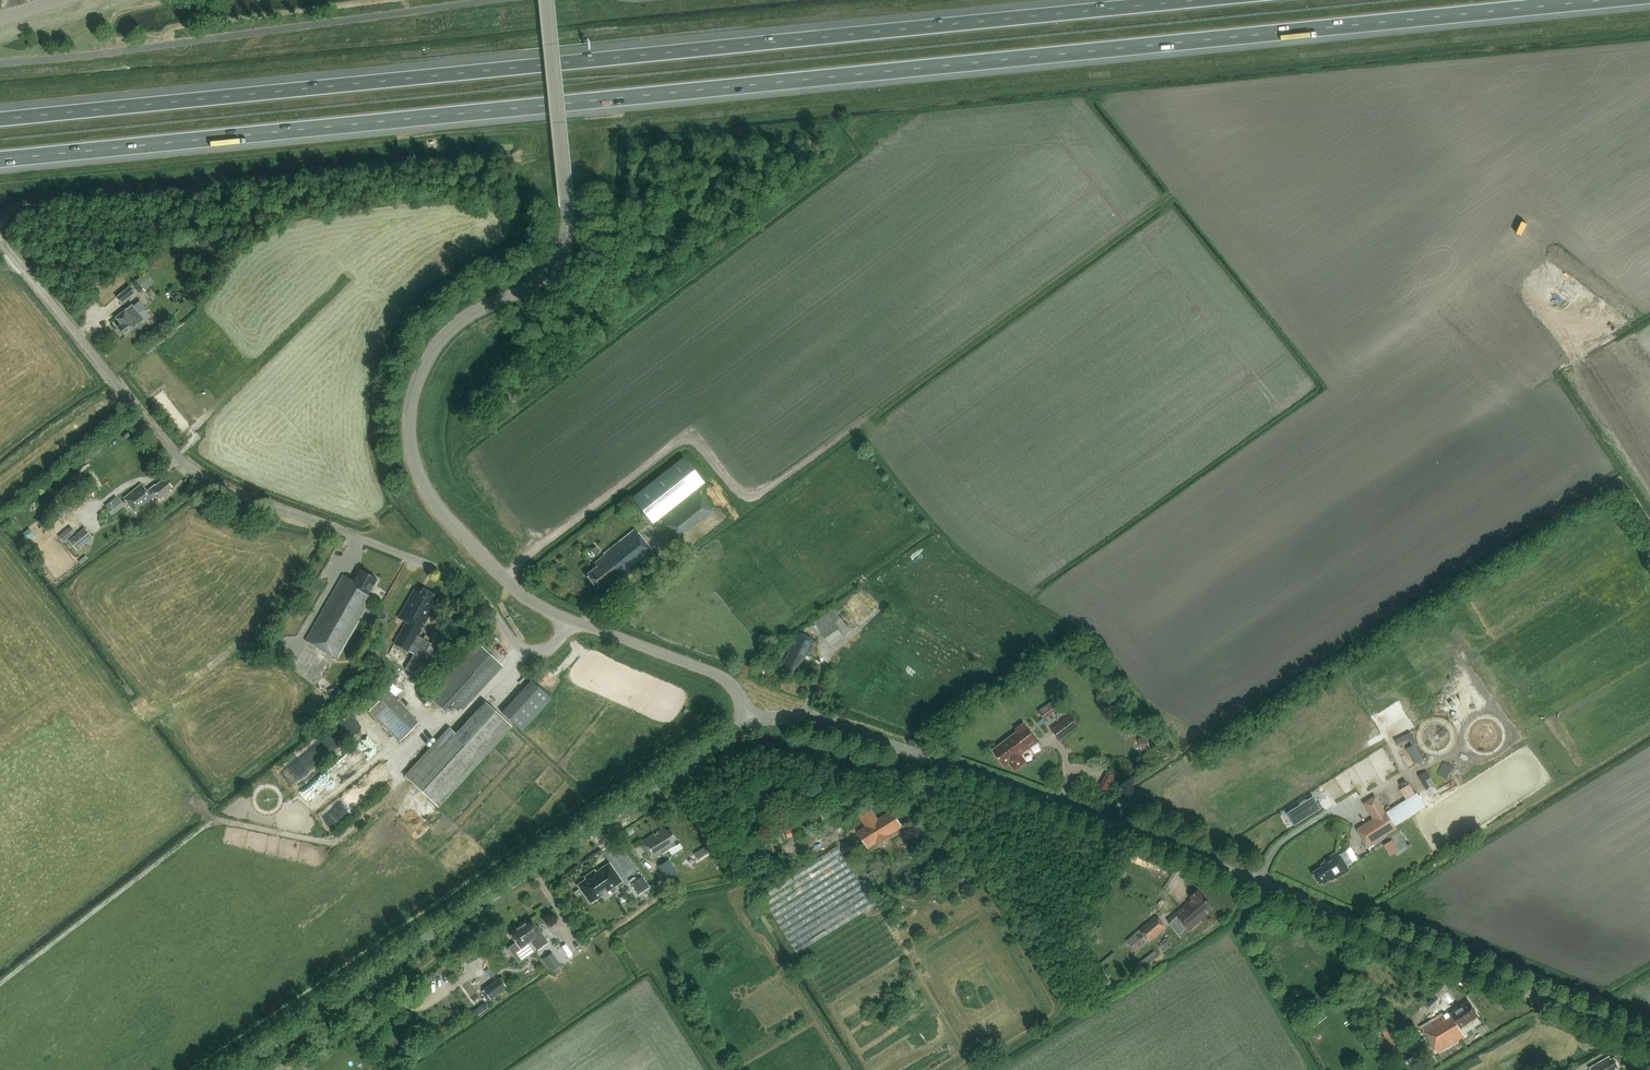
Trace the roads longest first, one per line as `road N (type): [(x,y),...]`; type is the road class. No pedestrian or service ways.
road 1 (motorway): [(0,159),(1613,0)]
road 2 (motorway): [(1196,0),(0,119)]
road 3 (tertiary): [(1649,1038),(827,721),(789,716),(751,722)]
road 4 (tertiary): [(567,620),(523,595),(451,524),(427,489),(410,432),(420,373),(442,338),(546,274),(559,257),(566,209),(546,0)]
road 5 (unclassified): [(567,620),(556,643),(525,650),(452,575),(216,483),(188,464),(0,247)]
road 6 (unclassified): [(236,1069),(751,722)]
road 7 (unclassified): [(0,63),(496,0)]
road 8 (tertiary): [(751,722),(719,675),(567,620)]
road 9 (track): [(680,767),(710,798),(735,851),(750,858),(798,847)]

